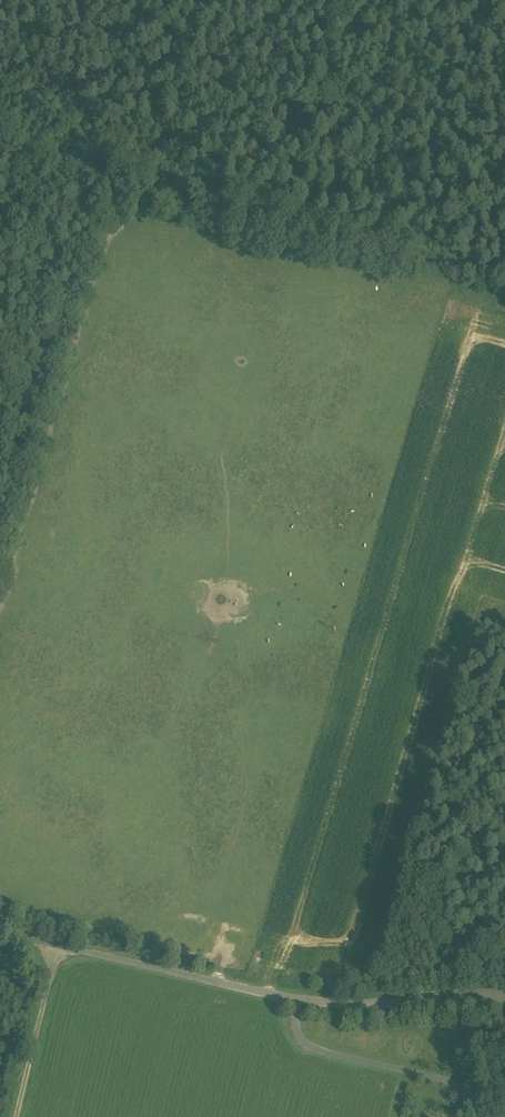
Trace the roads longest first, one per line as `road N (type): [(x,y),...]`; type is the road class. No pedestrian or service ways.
road 1 (unclassified): [(0,930),(298,1000),(504,1001)]
road 2 (track): [(18,1116),(58,943)]

